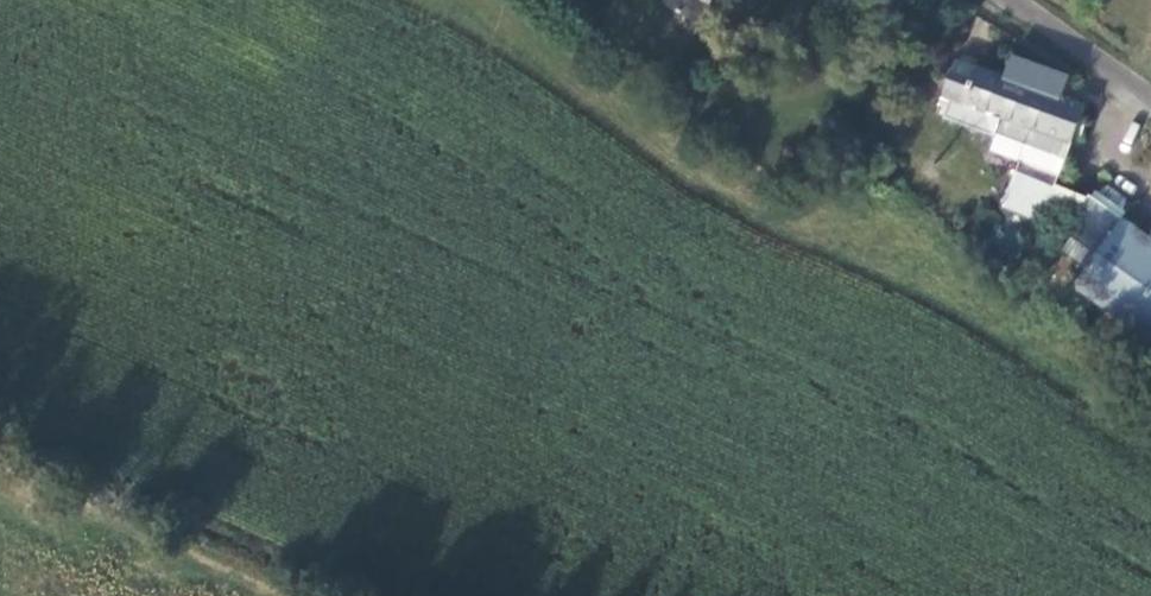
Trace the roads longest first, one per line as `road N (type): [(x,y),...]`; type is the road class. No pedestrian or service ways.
road 1 (unclassified): [(1150,80),(1042,0)]

